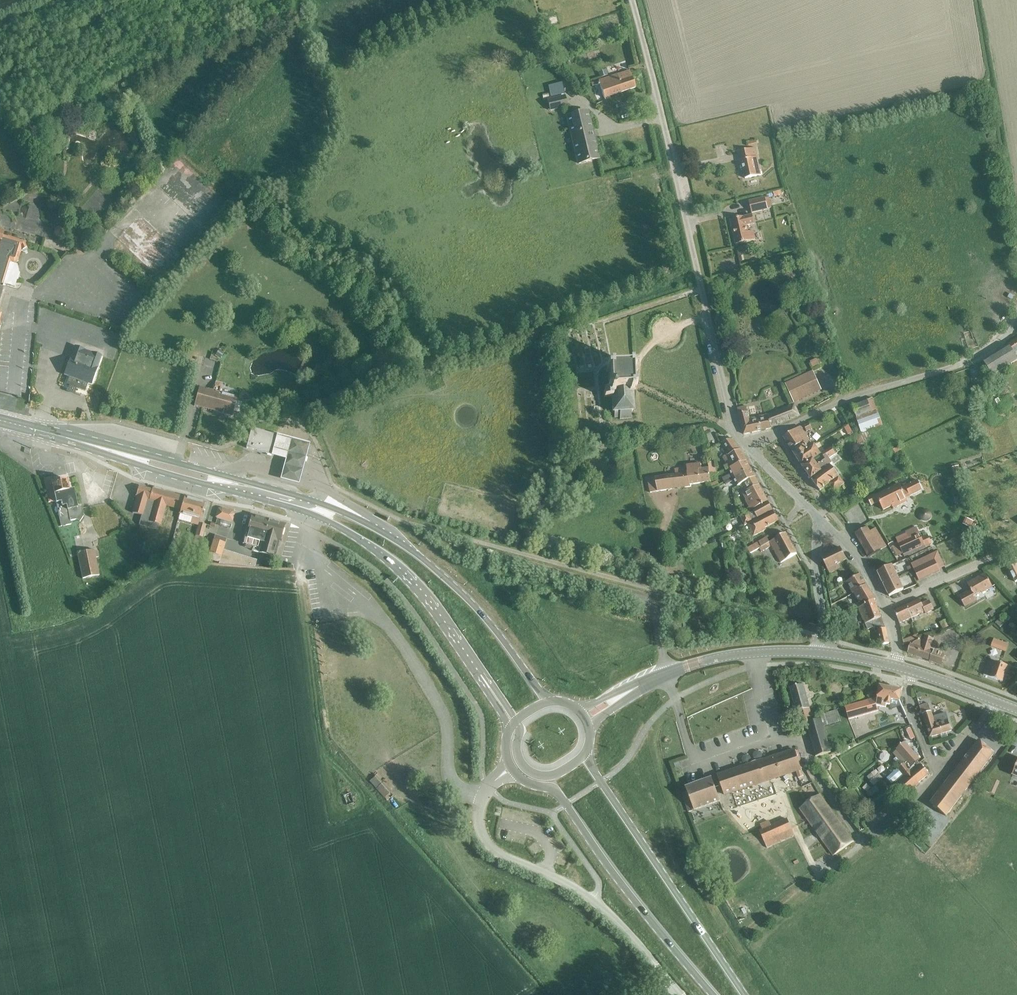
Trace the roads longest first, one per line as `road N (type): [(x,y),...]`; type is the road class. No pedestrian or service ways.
road 1 (unclassified): [(672,985),(592,900),(488,845),(478,822),(482,800),(511,769)]
road 2 (primary): [(548,702),(490,624),(415,553),(338,510),(314,508)]
road 3 (primary): [(511,769),(556,791),(712,994)]
road 4 (unclassified): [(703,295),(633,0)]
road 5 (primary): [(745,994),(585,754)]
road 6 (residential): [(1016,321),(966,363),(870,391),(775,434)]
road 7 (primary): [(314,508),(403,575),(478,677)]
road 8 (residential): [(796,892),(940,773)]
road 9 (residential): [(745,445),(703,295)]
road 10 (secondary): [(668,674),(736,655),(821,654)]
road 11 (primary): [(81,442),(211,486),(225,482)]
road 12 (primary): [(225,482),(81,442)]
road 13 (residential): [(886,606),(1016,548)]
road 14 (residential): [(821,654),(819,519)]

